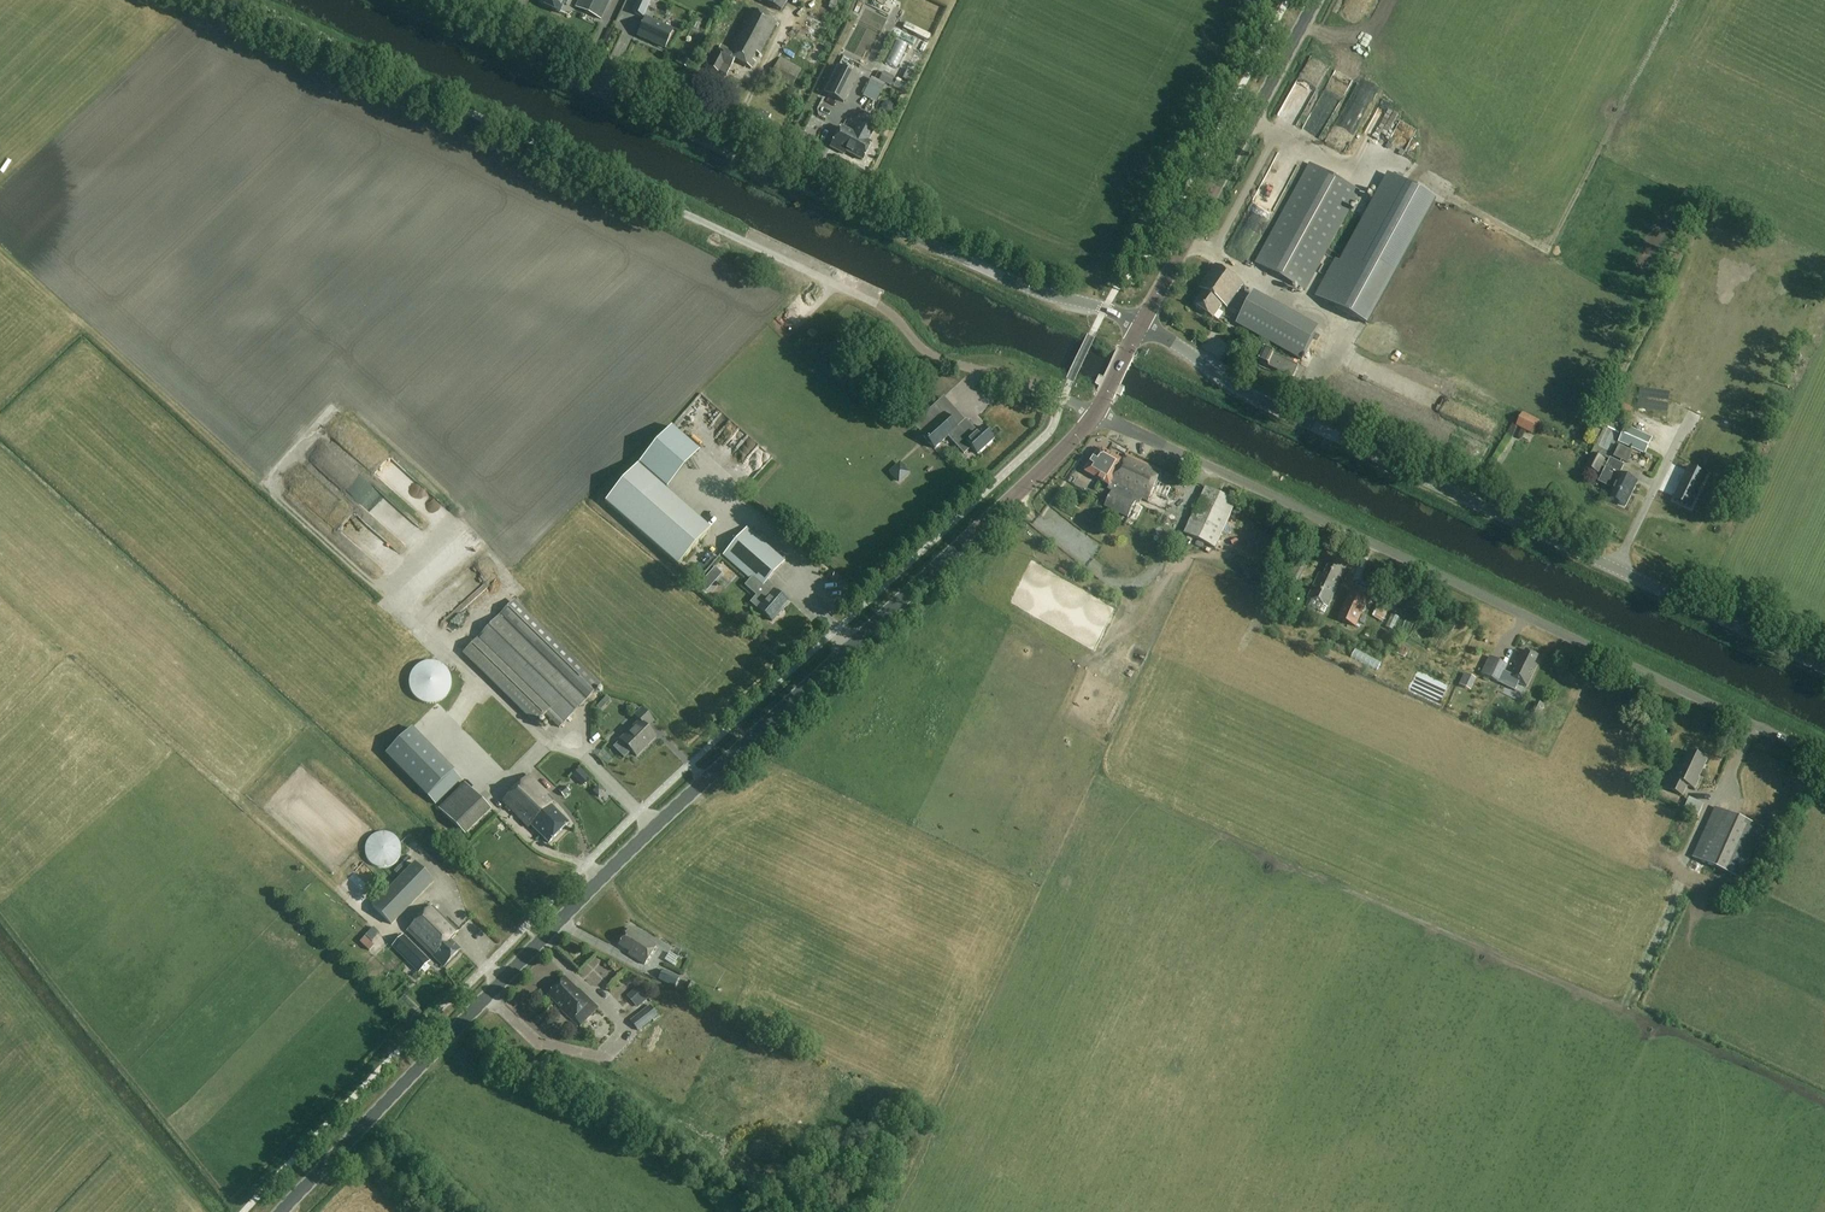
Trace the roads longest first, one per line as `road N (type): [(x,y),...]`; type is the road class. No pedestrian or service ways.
road 1 (primary): [(280,1211),(572,908),(1095,412)]
road 2 (unclassified): [(1095,412),(940,359),(880,305),(231,0)]
road 3 (unclassified): [(1824,759),(1095,412)]
road 4 (tertiary): [(1140,326),(964,262),(408,0)]
road 5 (tertiary): [(1824,668),(1230,388),(1140,326)]
road 6 (primary): [(1140,326),(1316,0)]

